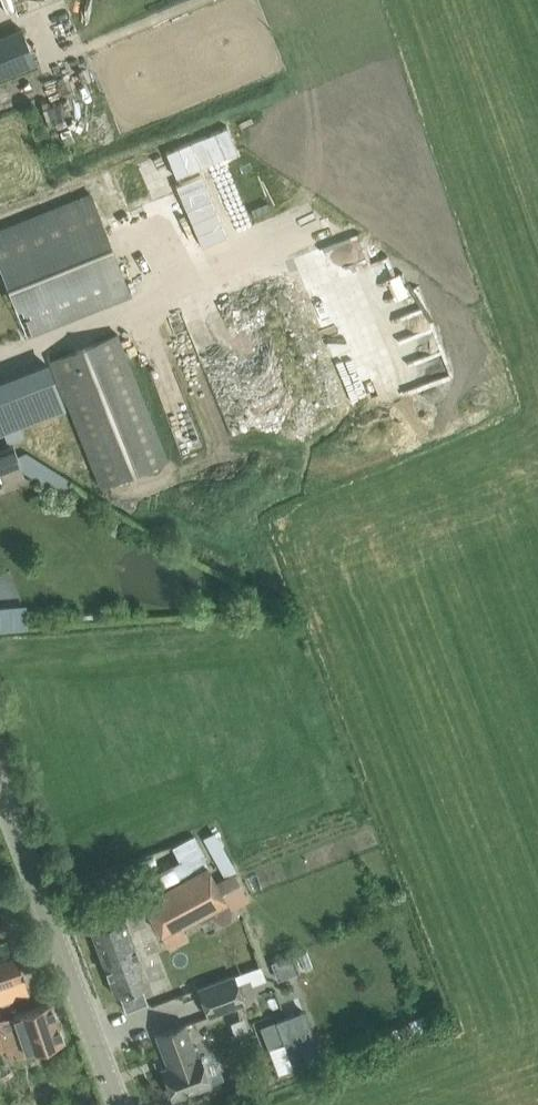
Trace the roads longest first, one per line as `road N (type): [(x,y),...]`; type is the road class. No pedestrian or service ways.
road 1 (tertiary): [(119,1104),(0,789)]

